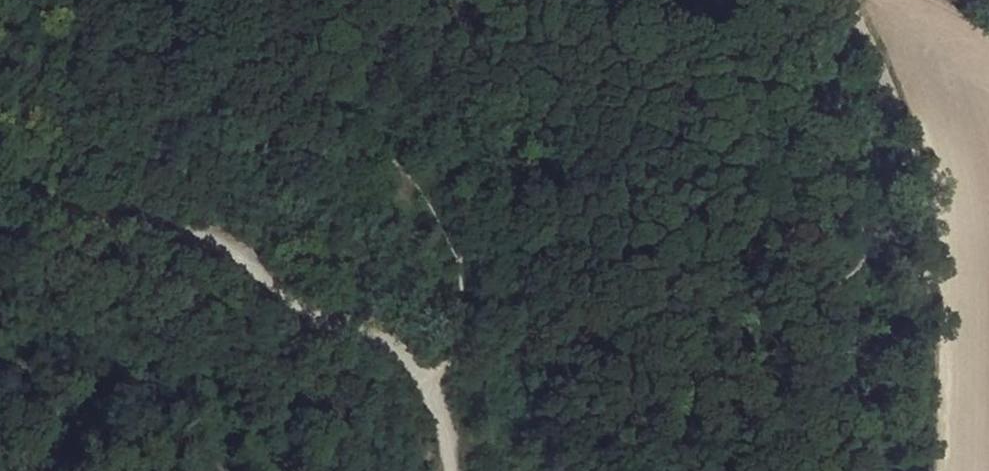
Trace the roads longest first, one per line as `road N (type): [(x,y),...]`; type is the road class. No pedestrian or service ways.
road 1 (track): [(0,188),(223,248),(325,324),(396,354),(440,422),(451,470)]
road 2 (unclassified): [(922,470),(926,188),(915,134),(854,0)]

